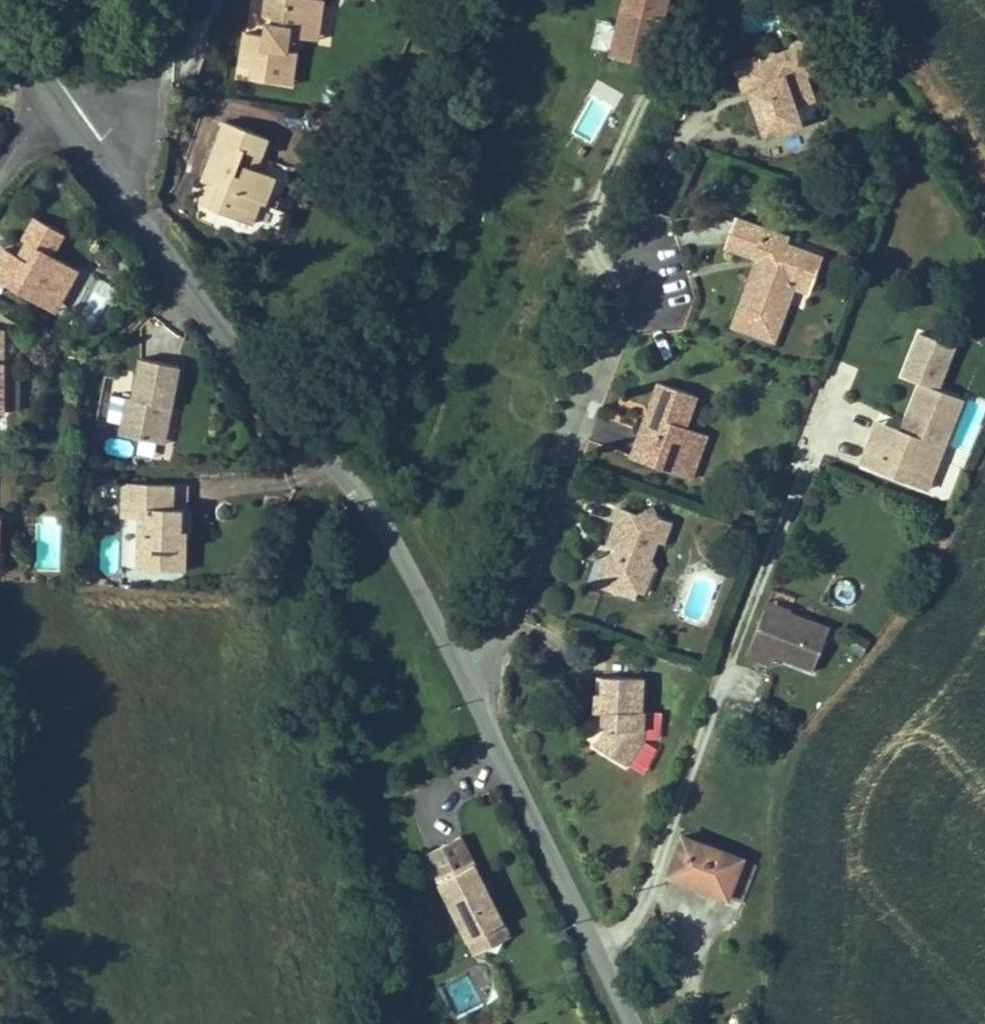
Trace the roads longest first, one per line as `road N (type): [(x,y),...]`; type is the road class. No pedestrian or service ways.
road 1 (residential): [(115,171),(233,354),(380,521),(477,700)]
road 2 (residential): [(629,256),(477,700)]
road 3 (residential): [(477,700),(628,1023)]
road 4 (residential): [(115,171),(145,0)]

